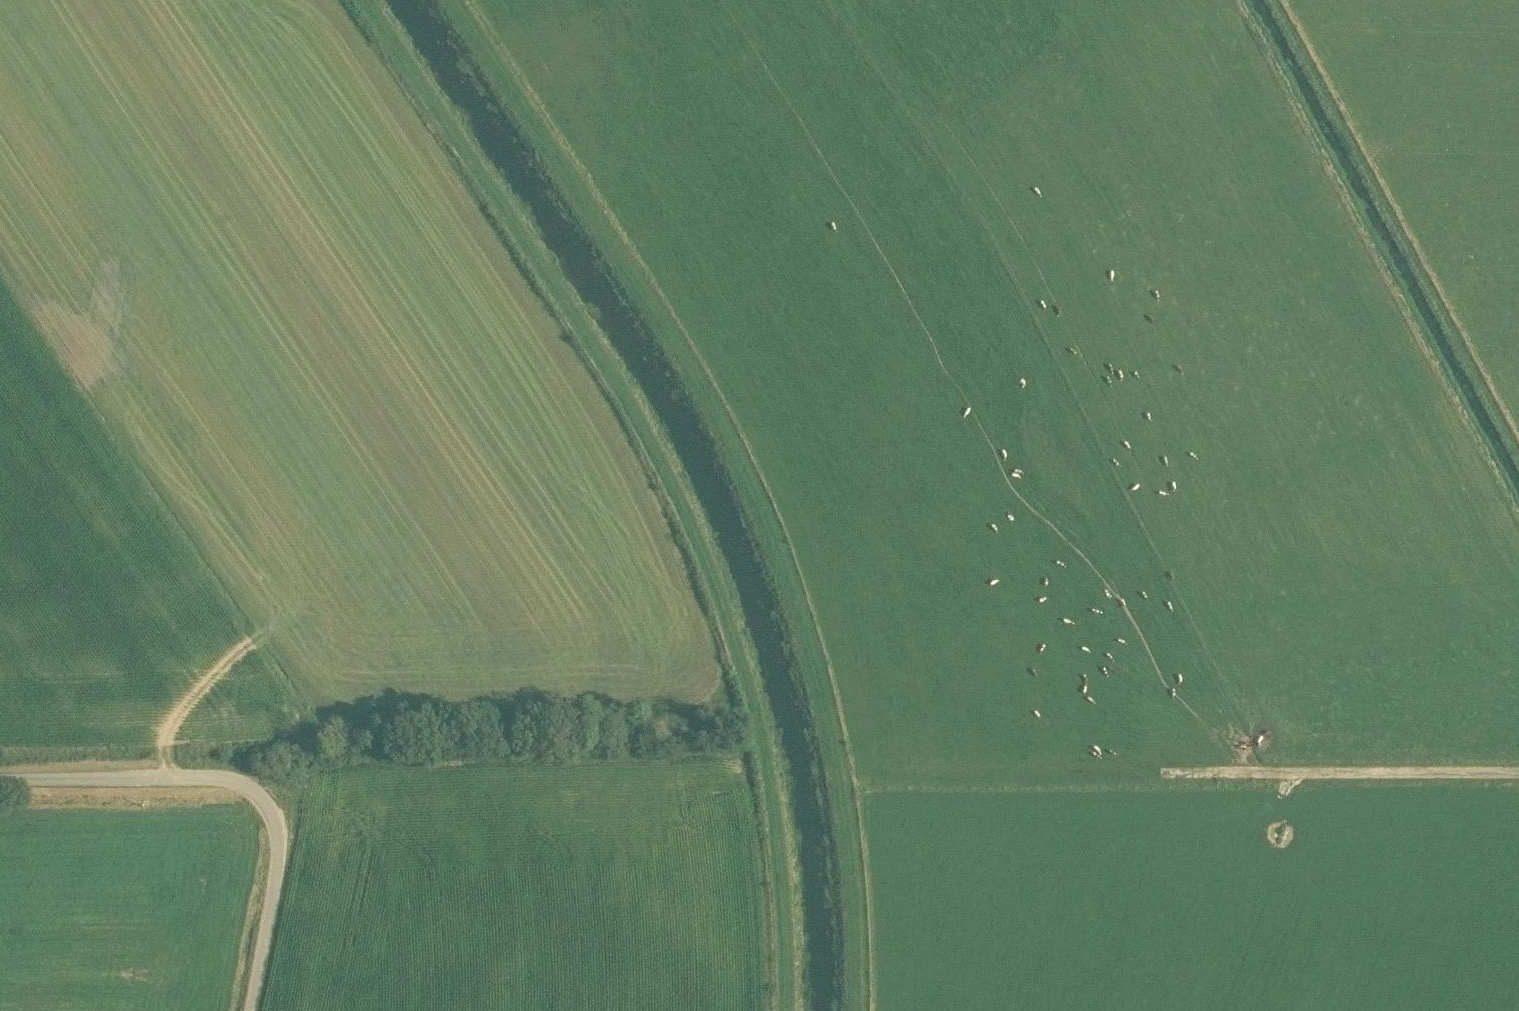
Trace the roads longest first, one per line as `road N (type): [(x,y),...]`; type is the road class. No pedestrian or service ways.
road 1 (unclassified): [(251,1010),(278,839),(267,804),(244,782),(0,779)]

